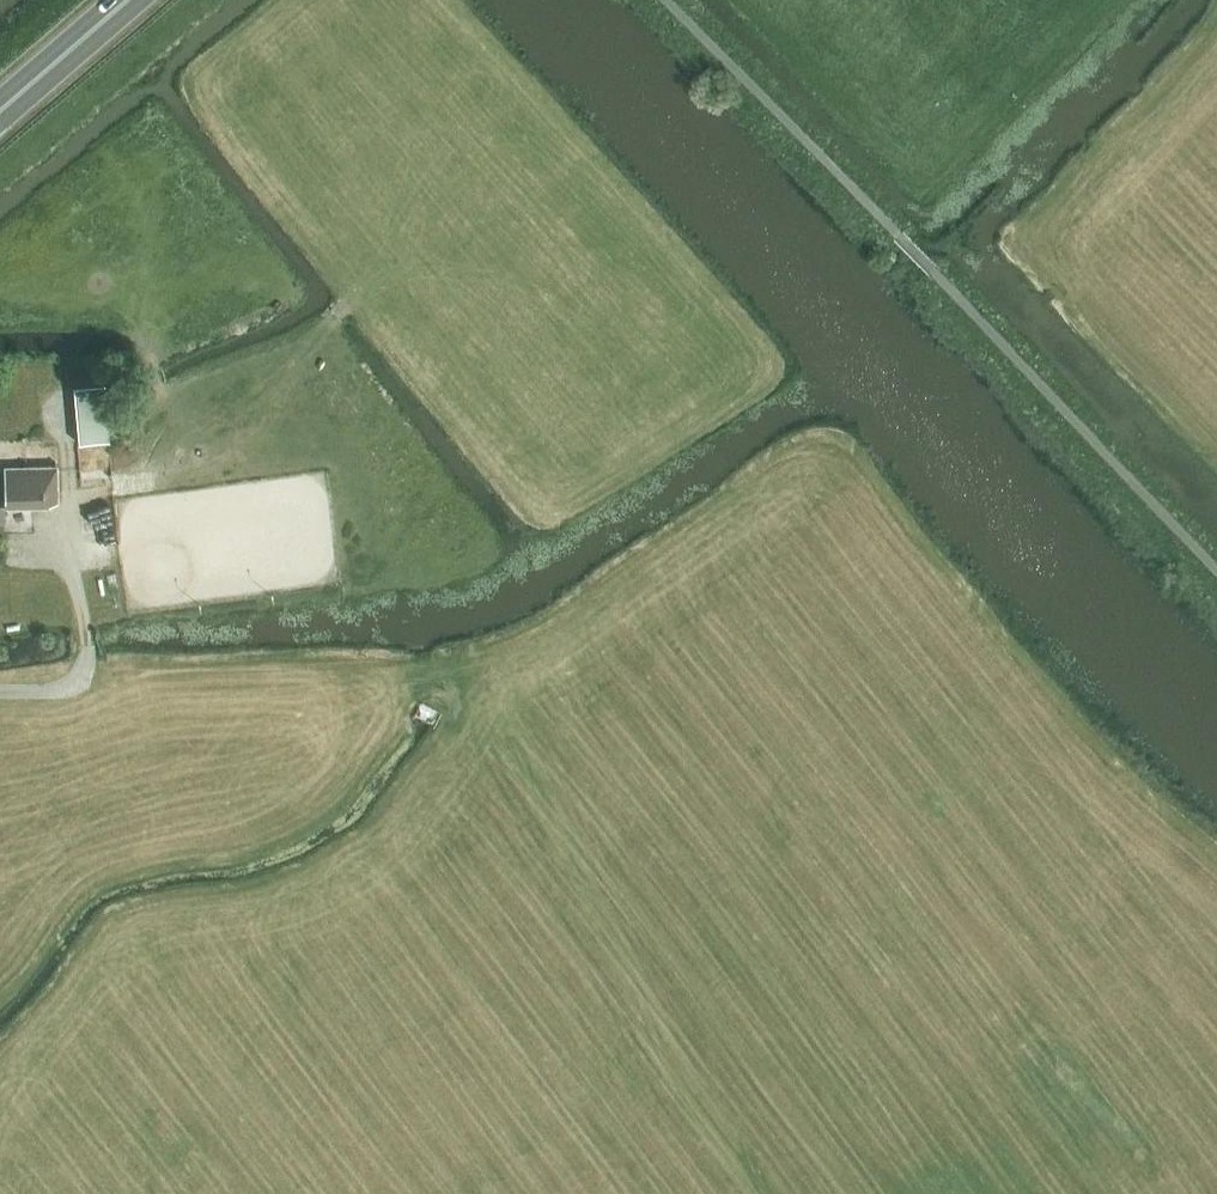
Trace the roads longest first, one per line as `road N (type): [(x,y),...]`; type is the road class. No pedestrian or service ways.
road 1 (trunk): [(0,112),(128,0)]

